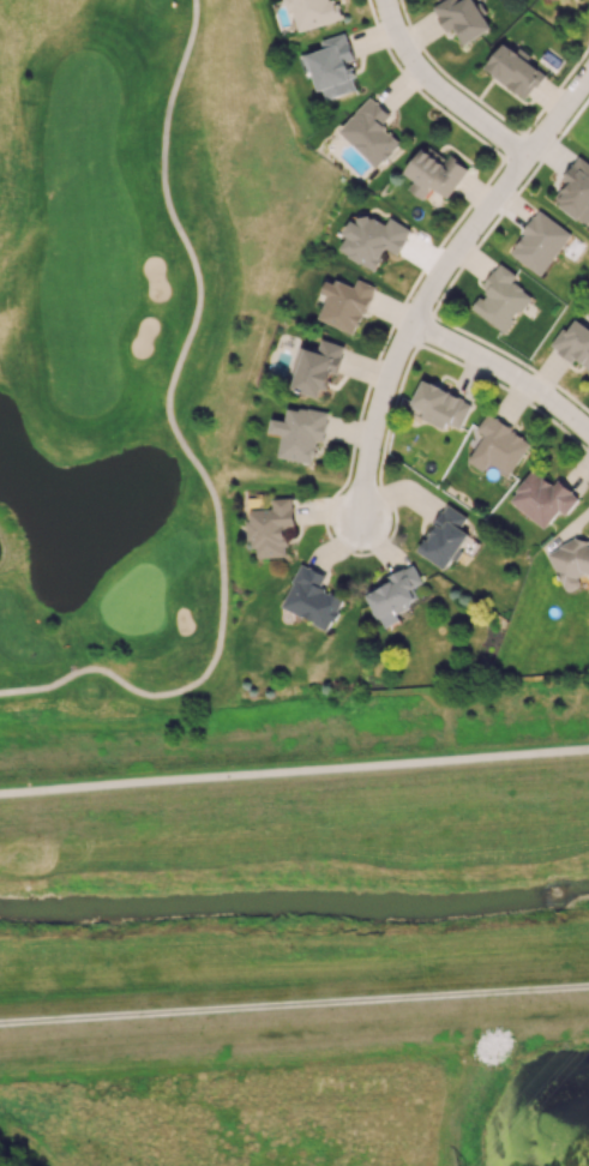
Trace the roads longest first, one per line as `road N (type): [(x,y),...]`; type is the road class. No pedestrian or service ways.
road 1 (track): [(197,0),(170,109),(167,180),(199,271),(200,307),(170,409),(217,504),(224,587),(218,649),(202,680),(175,693),(150,693),(95,669),(0,691)]
road 2 (track): [(588,985),(0,1025)]
road 3 (residential): [(588,75),(429,293),(385,389),(360,521)]
road 4 (residential): [(387,0),(423,76),(516,166)]
road 5 (residential): [(413,326),(534,387),(588,433)]

